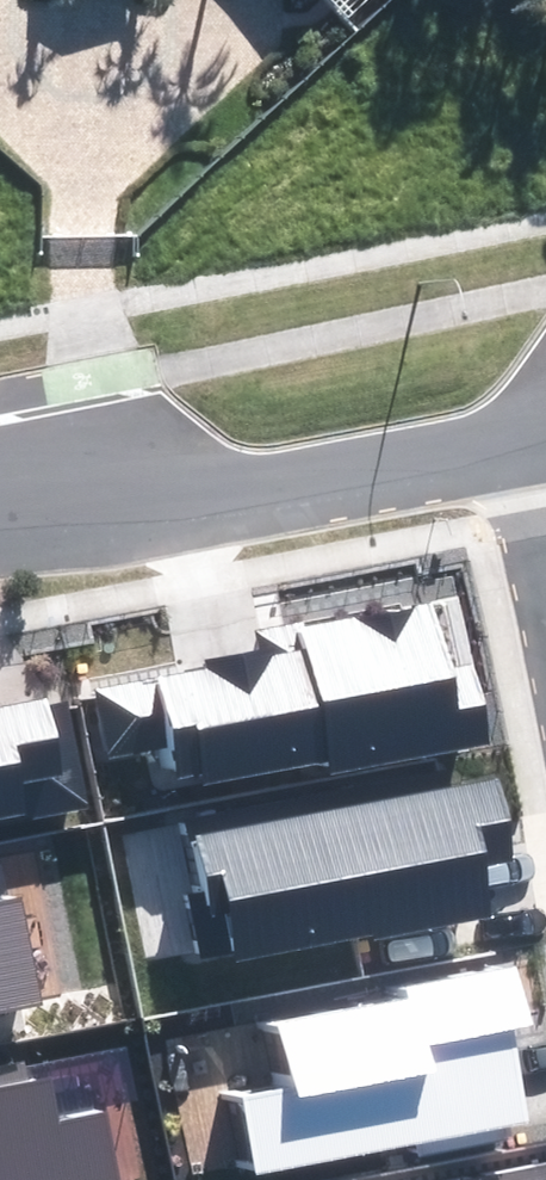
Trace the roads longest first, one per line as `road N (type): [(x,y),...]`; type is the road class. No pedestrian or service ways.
road 1 (residential): [(0,481),(96,465),(297,492),(493,456)]
road 2 (residential): [(545,686),(514,514),(493,456)]

